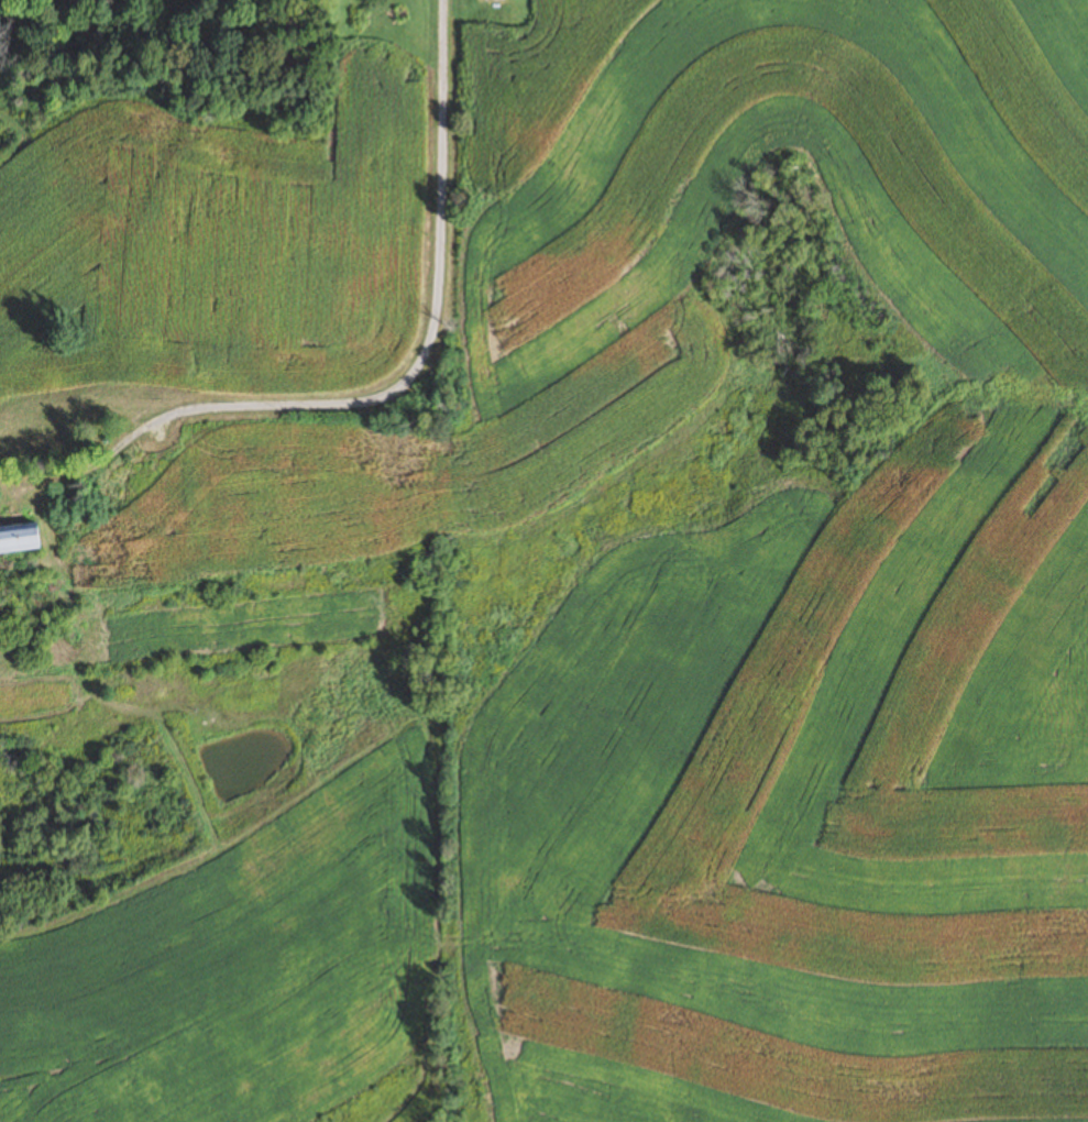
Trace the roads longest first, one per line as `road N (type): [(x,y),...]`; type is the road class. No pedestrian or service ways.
road 1 (residential): [(443,0),(439,320),(426,365),(395,403),(164,422),(92,474),(25,492)]

